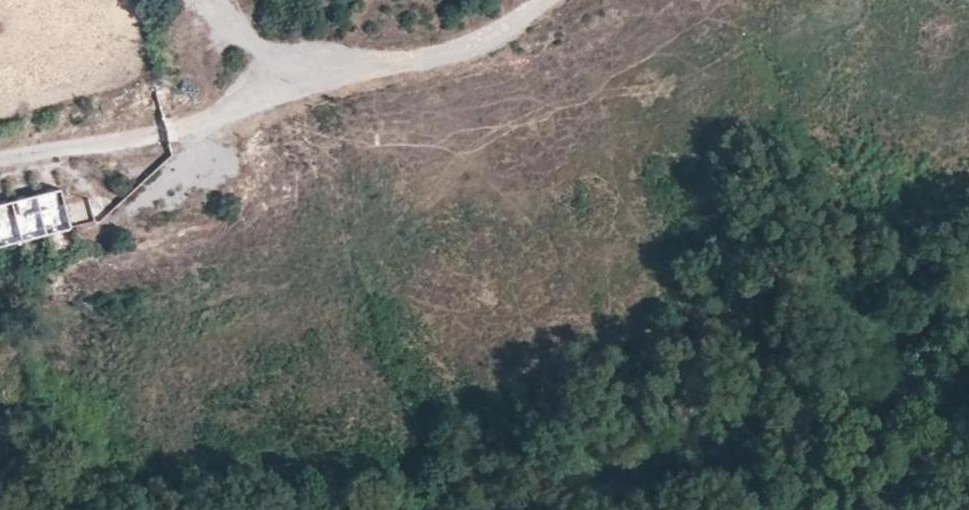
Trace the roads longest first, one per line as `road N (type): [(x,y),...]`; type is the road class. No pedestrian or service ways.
road 1 (track): [(194,129),(305,69),(453,54),(506,38),(550,0)]

